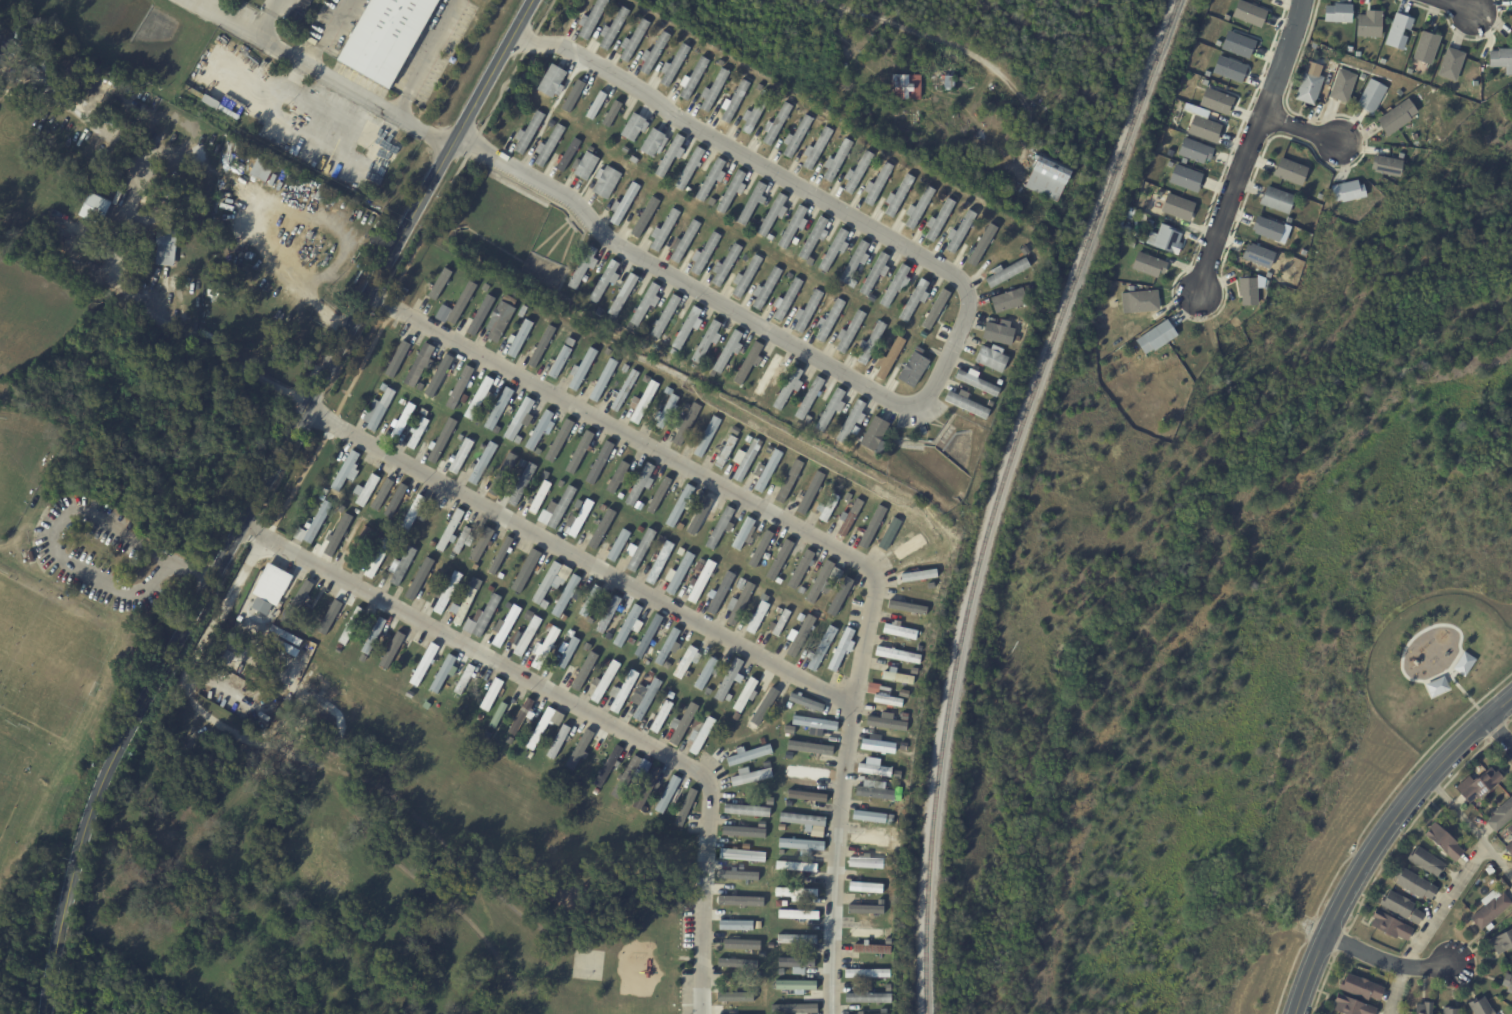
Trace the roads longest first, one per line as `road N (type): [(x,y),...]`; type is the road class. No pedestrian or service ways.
road 1 (tertiary): [(44,1013),(69,870),(159,672),(531,0)]
road 2 (tertiary): [(1298,1013),(1328,934),(1371,856),(1422,785),(1511,698)]
road 3 (residential): [(1197,294),(1303,0)]
road 4 (residential): [(1328,934),(1406,966),(1452,963)]

